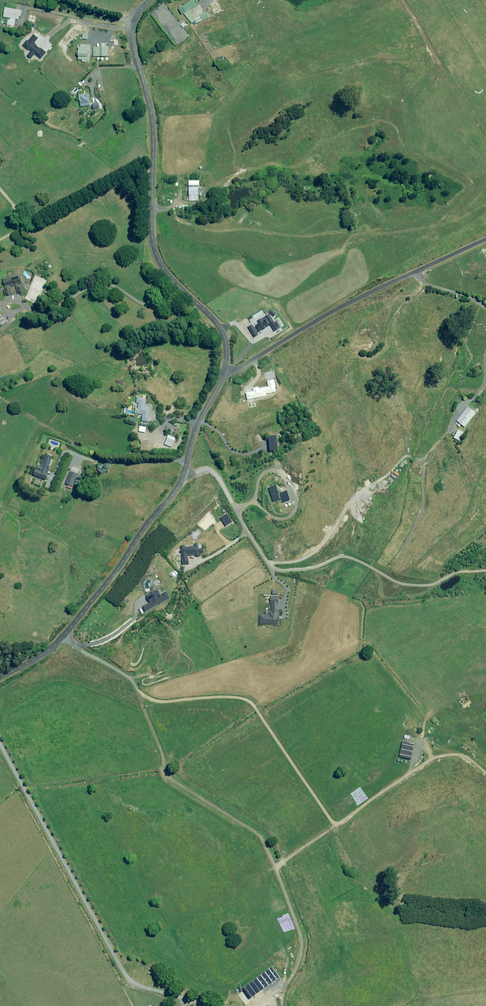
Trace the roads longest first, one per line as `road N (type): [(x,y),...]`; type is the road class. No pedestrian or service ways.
road 1 (unclassified): [(223,370),(220,328),(167,275),(153,247),(147,120),(125,38),(145,0)]
road 2 (unclassified): [(223,370),(174,490),(61,636),(0,679)]
road 3 (track): [(432,759),(423,739),(430,710),(376,644),(355,642),(287,675),(241,680)]
road 4 (track): [(362,0),(274,37),(253,27),(244,0)]

